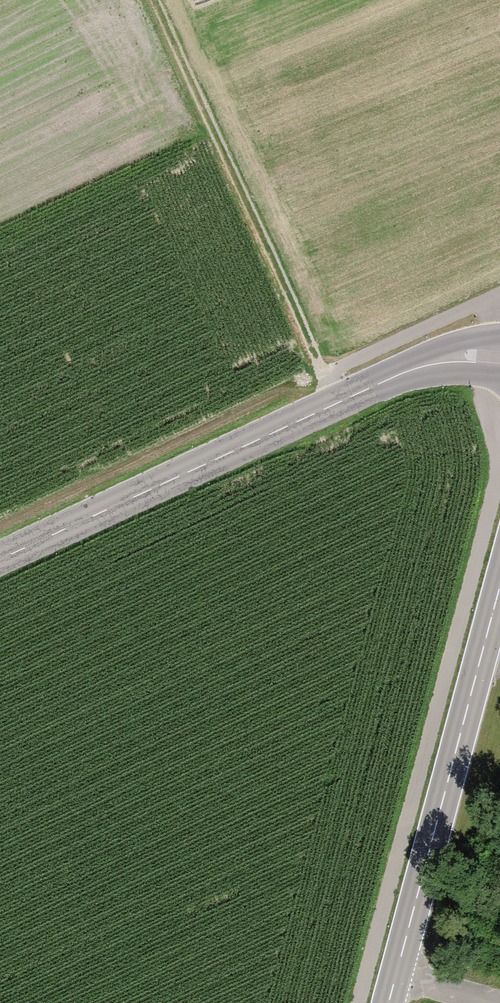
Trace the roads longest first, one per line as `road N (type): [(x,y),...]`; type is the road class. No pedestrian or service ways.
road 1 (tertiary): [(499,357),(460,354),(421,365),(0,561)]
road 2 (track): [(336,403),(154,0)]
road 3 (tertiary): [(499,584),(386,1002)]

